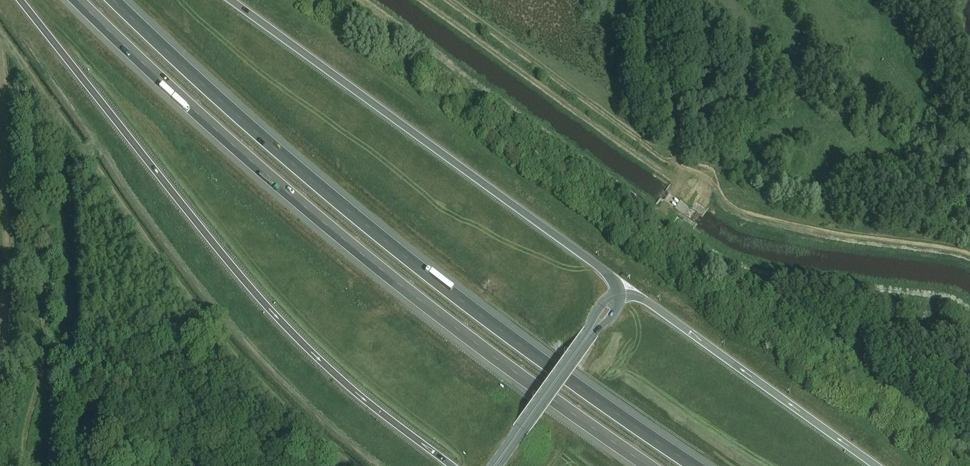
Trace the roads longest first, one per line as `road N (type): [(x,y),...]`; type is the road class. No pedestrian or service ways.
road 1 (motorway): [(698,465),(439,282),(116,0)]
road 2 (motorway): [(79,0),(306,207),(649,465)]
road 3 (motorway): [(20,0),(274,314),(356,392),(452,465)]
road 4 (motorway): [(619,295),(606,272),(231,0)]
road 5 (motorway): [(876,465),(643,298),(619,295)]
road 6 (secondary): [(495,465),(589,335)]

